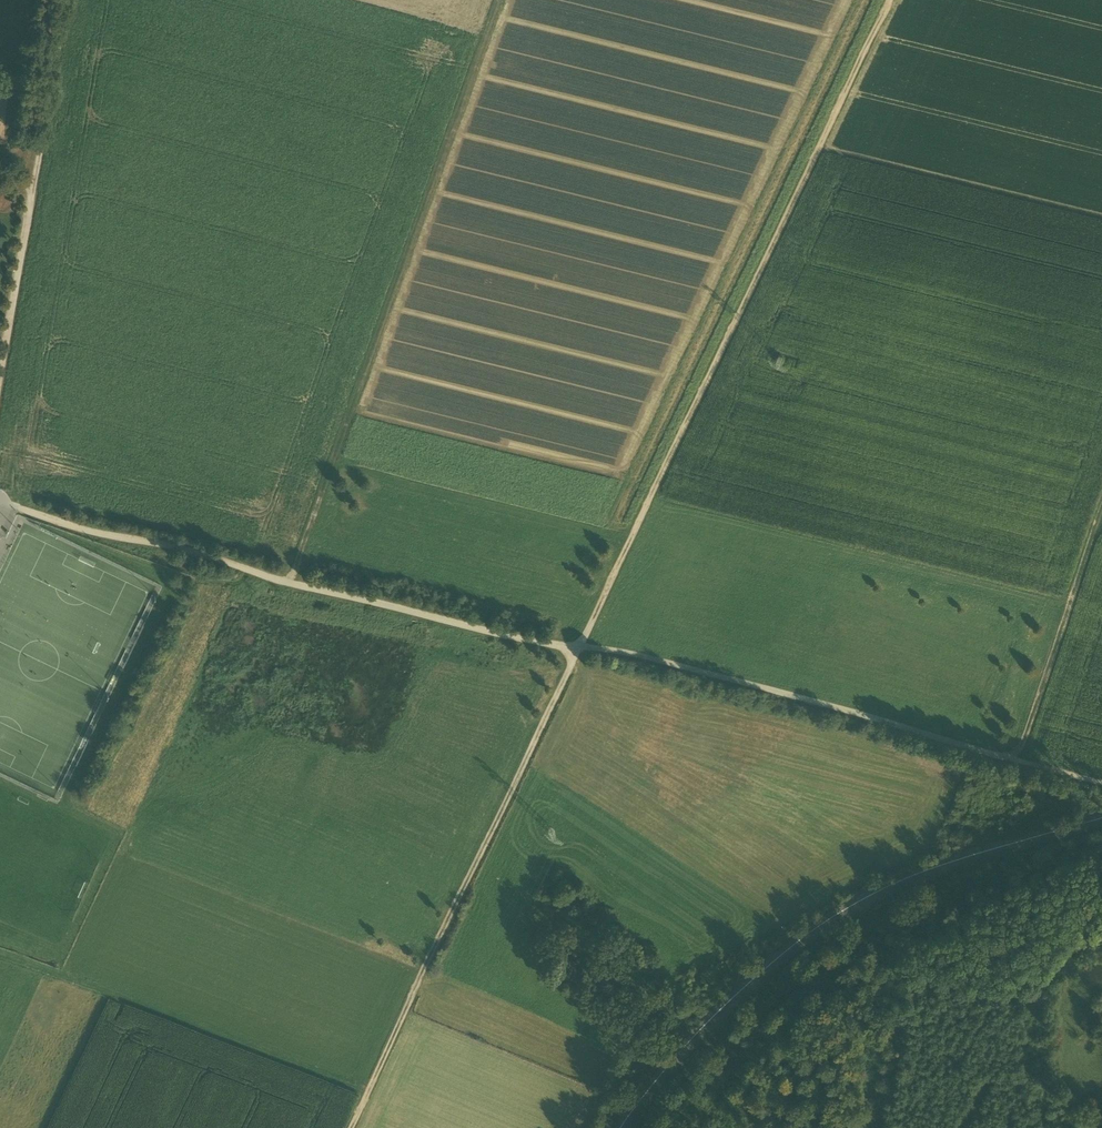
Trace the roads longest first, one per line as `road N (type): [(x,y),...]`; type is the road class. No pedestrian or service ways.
road 1 (track): [(889,0),(579,647)]
road 2 (track): [(290,583),(498,0)]
road 3 (track): [(0,504),(290,583),(579,647)]
road 4 (track): [(1101,783),(724,675),(579,647)]
road 5 (track): [(579,647),(349,1127)]
road 6 (track): [(65,0),(0,370)]
road 7 (track): [(1018,759),(1101,526)]

